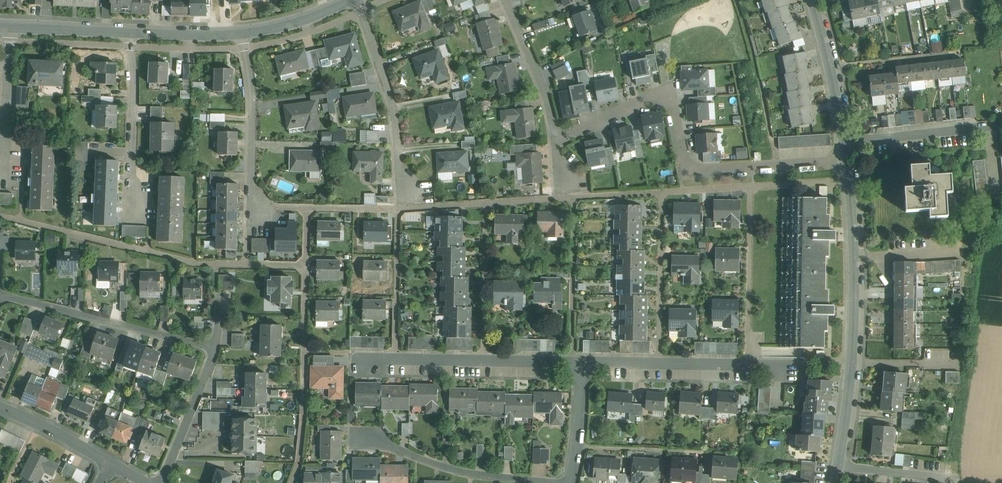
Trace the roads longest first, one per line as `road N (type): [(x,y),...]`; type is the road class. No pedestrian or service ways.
road 1 (residential): [(214,348),(0,296)]
road 2 (residential): [(582,366),(364,362)]
road 3 (residential): [(582,366),(782,372)]
road 4 (residential): [(359,0),(408,192)]
road 5 (residential): [(557,482),(465,473),(367,440)]
road 6 (residential): [(244,33),(259,219)]
road 7 (residential): [(131,35),(137,219)]
road 8 (residential): [(505,0),(545,94),(564,172)]
road 9 (residential): [(844,142),(997,124)]
road 10 (residential): [(9,26),(5,173)]
road 11 (residential): [(844,142),(814,0)]
road 12 (residential): [(160,482),(214,348)]
road 13 (residential): [(0,409),(111,464)]
road 14 (residential): [(9,26),(131,35)]

